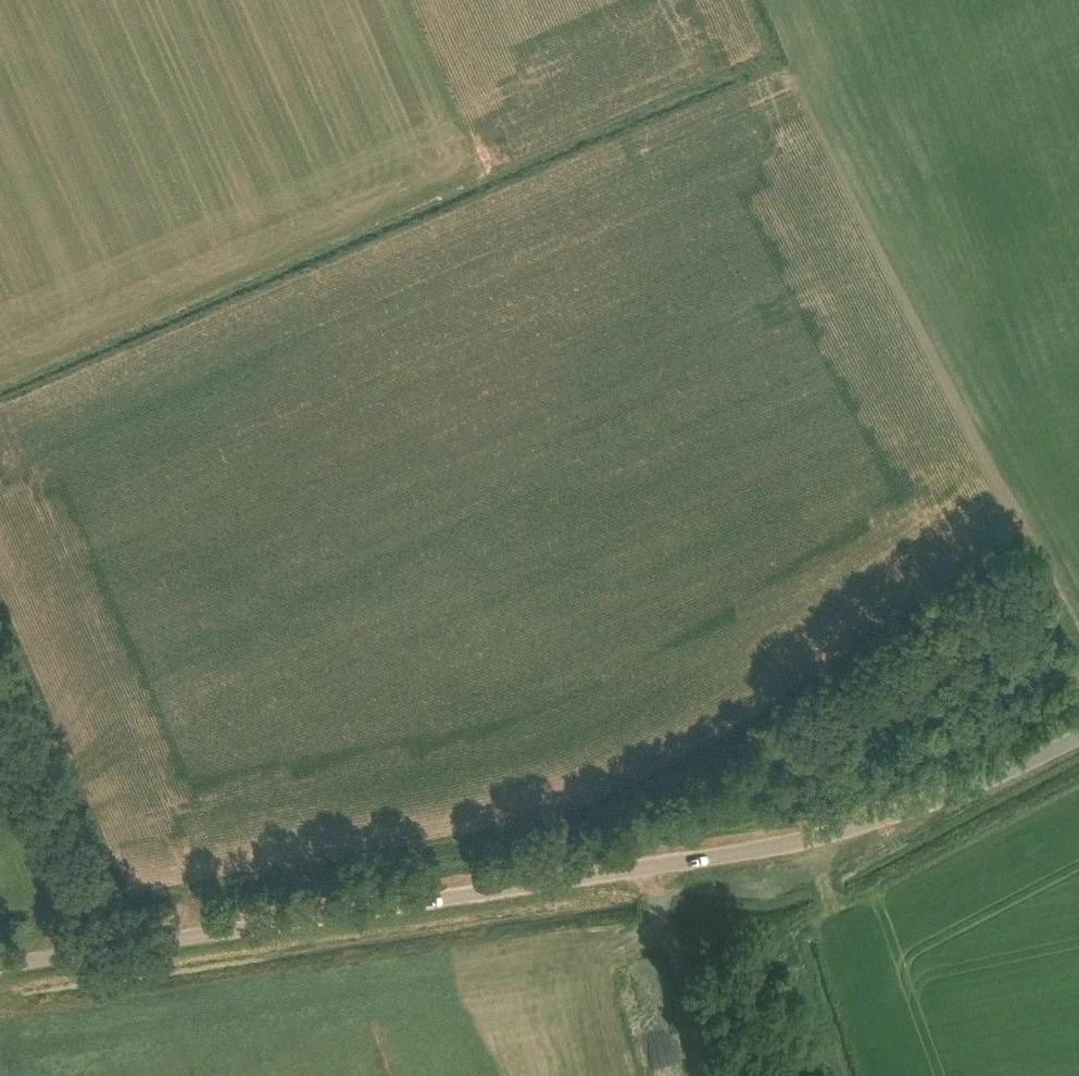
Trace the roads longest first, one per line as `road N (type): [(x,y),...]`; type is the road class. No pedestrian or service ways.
road 1 (unclassified): [(0,964),(768,848),(982,784),(1078,737)]

